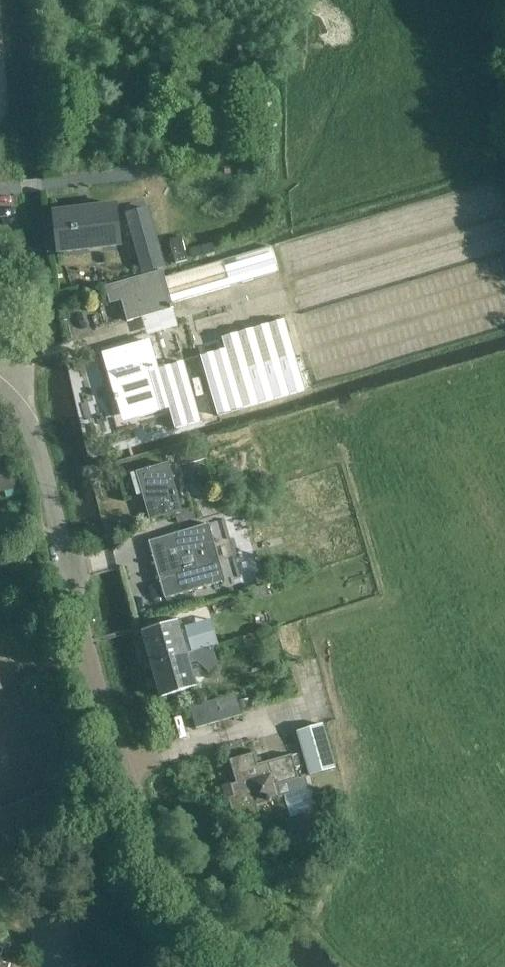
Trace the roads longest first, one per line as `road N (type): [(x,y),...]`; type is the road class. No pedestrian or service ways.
road 1 (residential): [(261,966),(203,920),(165,871),(126,786),(78,606)]
road 2 (unclassified): [(78,606),(32,434),(0,390)]
road 3 (track): [(141,173),(16,187),(0,200)]

